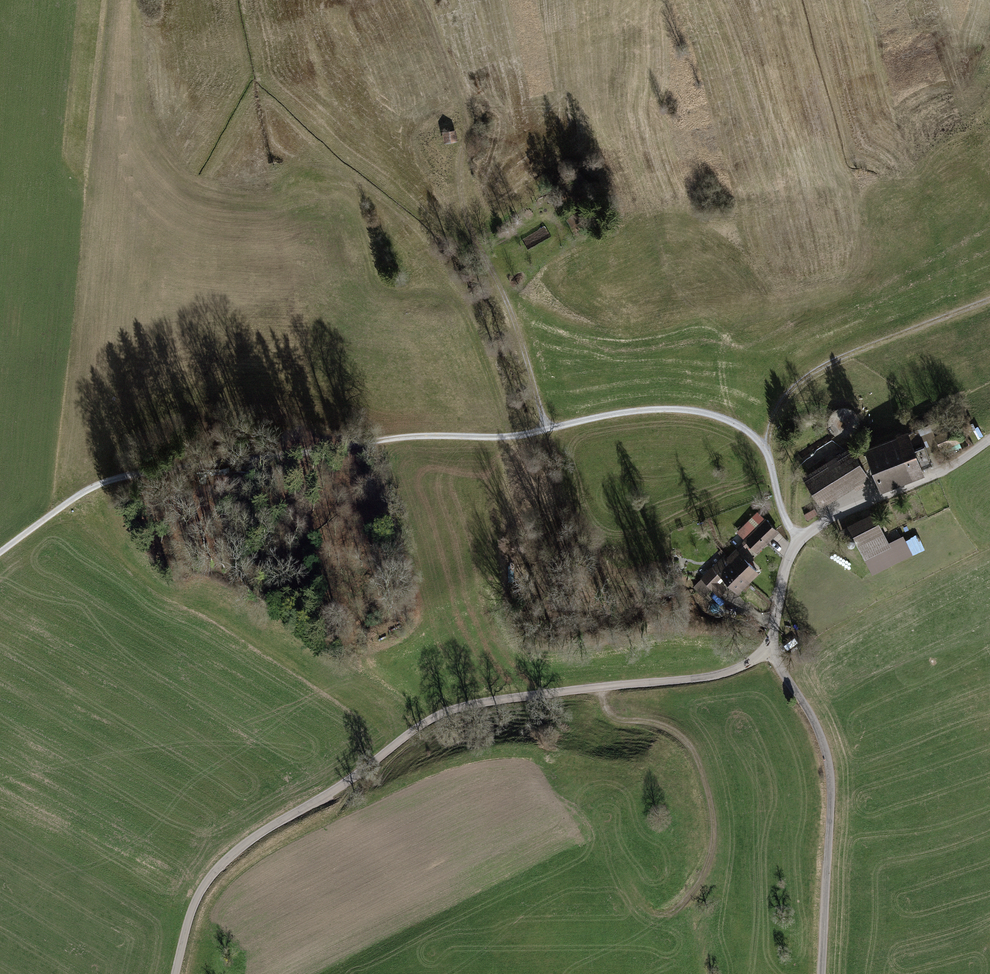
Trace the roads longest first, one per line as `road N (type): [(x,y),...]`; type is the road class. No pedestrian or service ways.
road 1 (track): [(800,542),(759,440),(715,416),(668,410),(513,437),(409,437),(134,474),(85,491),(0,552)]
road 2 (unclassified): [(175,973),(194,904),(228,858),(429,721),(487,702),(713,676),(770,650)]
road 3 (unclassified): [(770,650),(812,716),(828,759),(822,973)]
road 4 (unclassified): [(989,440),(800,542),(783,577),(770,650)]
road 5 (track): [(546,430),(515,324),(463,208),(467,124)]
road 6 (track): [(600,687),(612,717),(678,735),(705,784),(710,853),(692,889),(664,915)]
road 7 (track): [(765,448),(781,402),(814,372),(989,299)]

